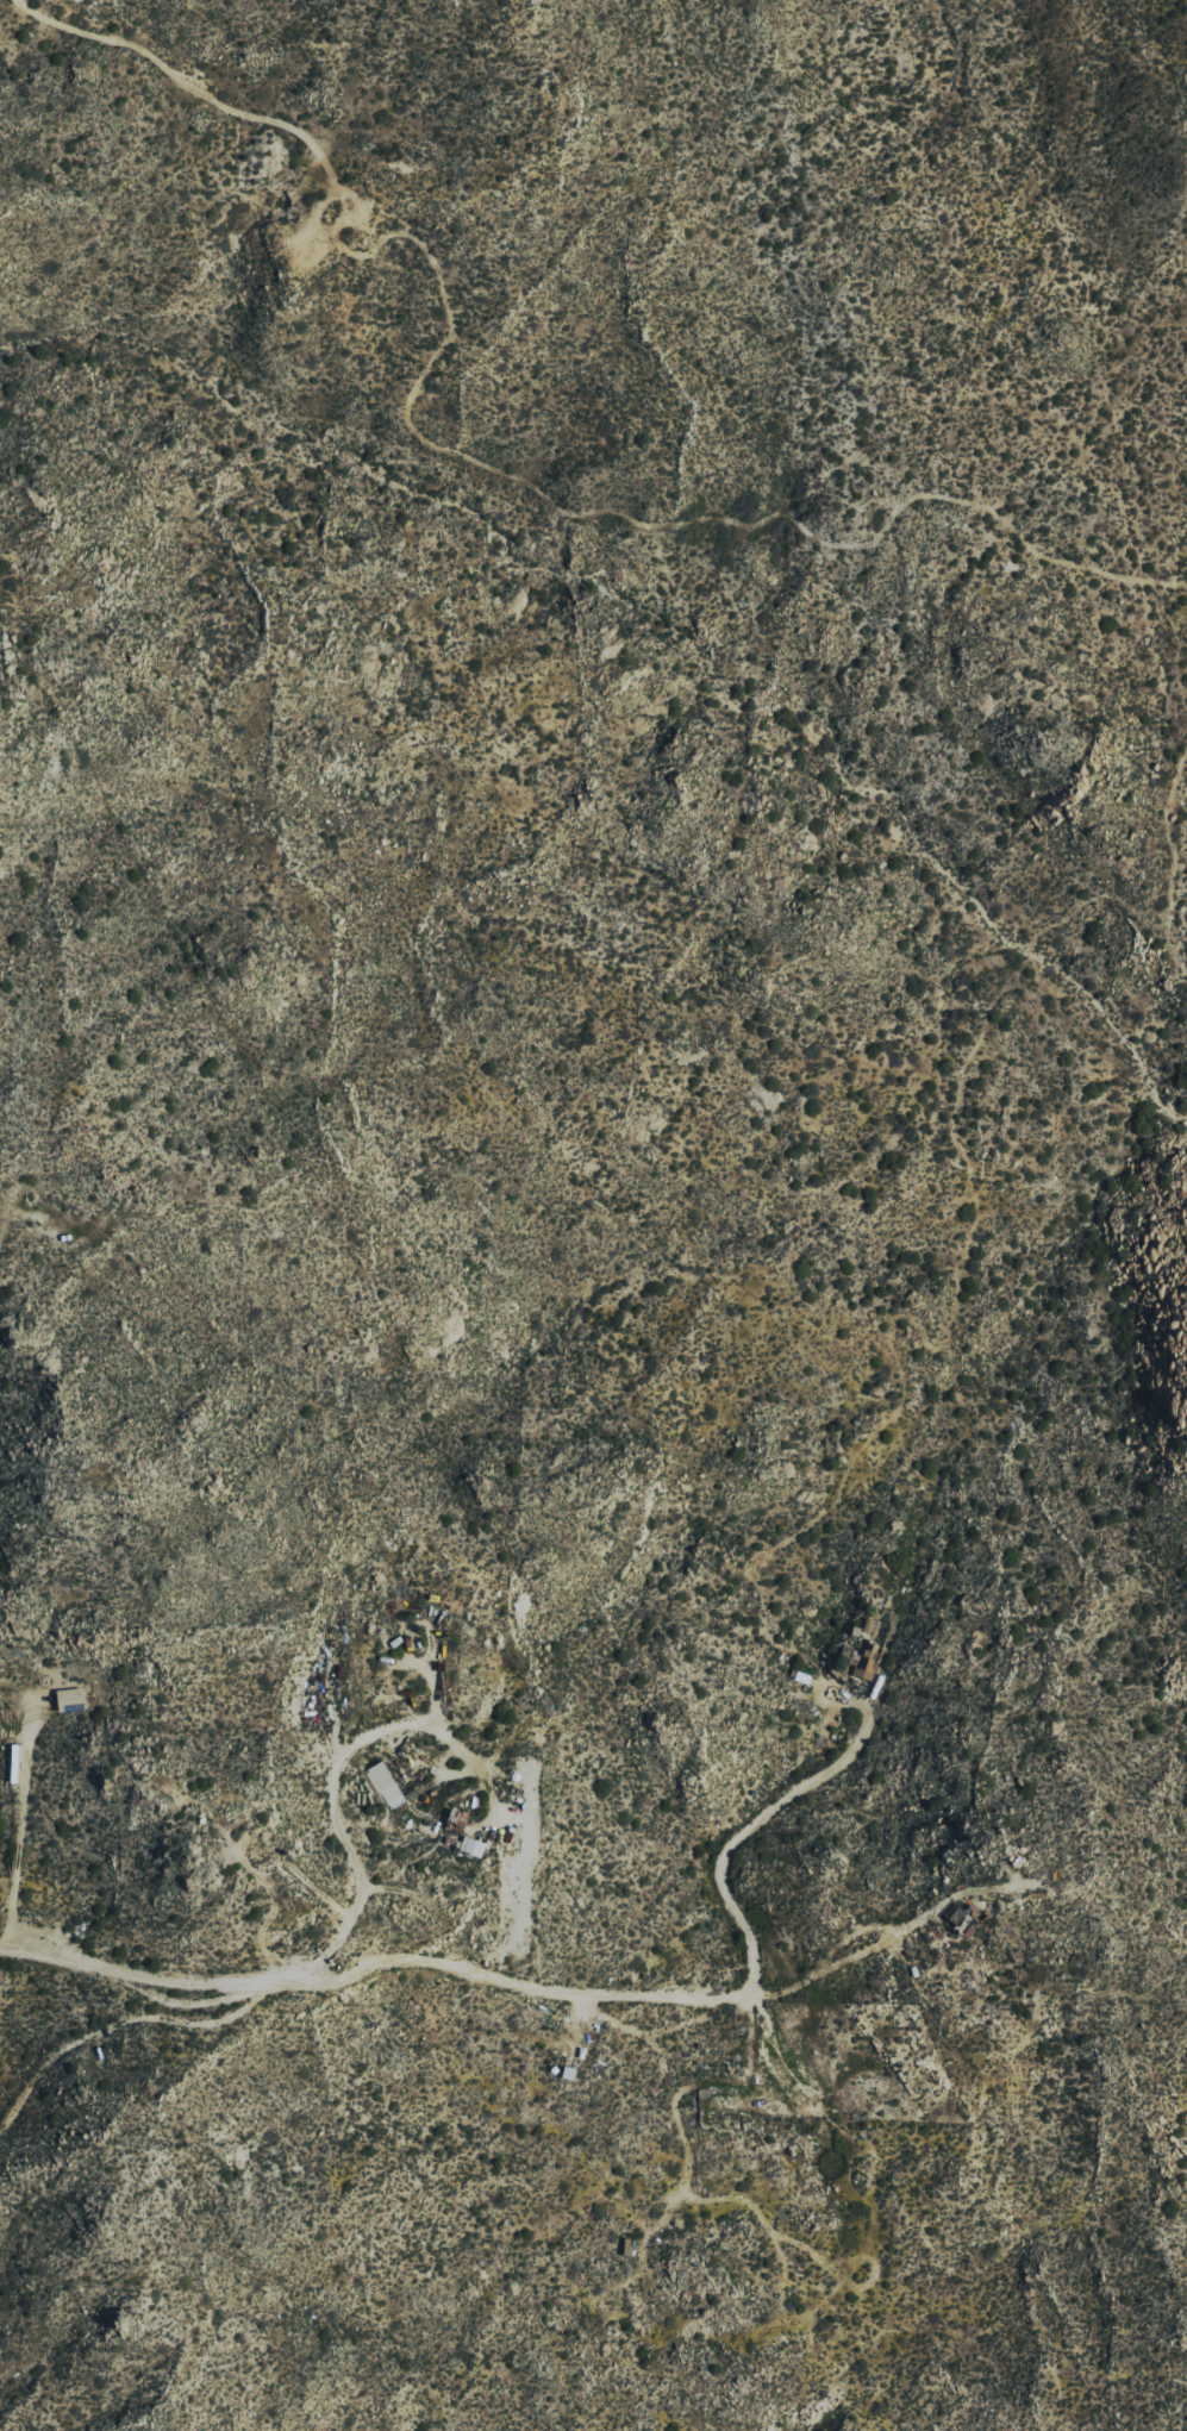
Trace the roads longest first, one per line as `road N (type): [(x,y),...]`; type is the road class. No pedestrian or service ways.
road 1 (track): [(19,0),(29,11),(143,50),(237,112),(304,135),(336,186)]
road 2 (track): [(336,186),(361,208),(330,239),(316,233),(316,213),(336,186)]

